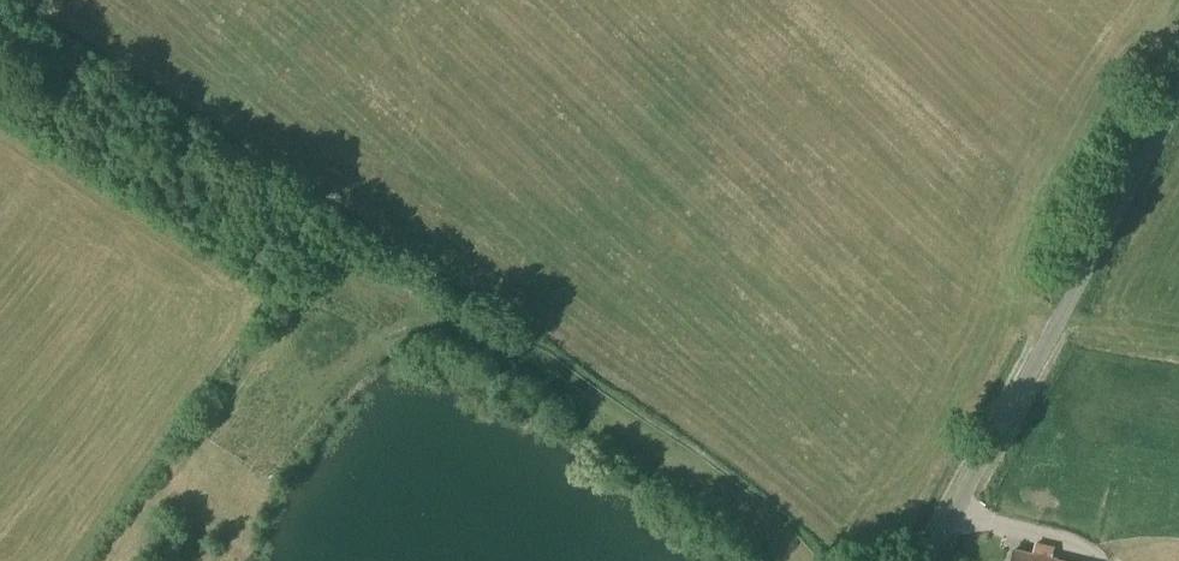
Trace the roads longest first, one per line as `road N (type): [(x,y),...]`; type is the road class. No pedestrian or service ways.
road 1 (unclassified): [(926,560),(1178,96)]

